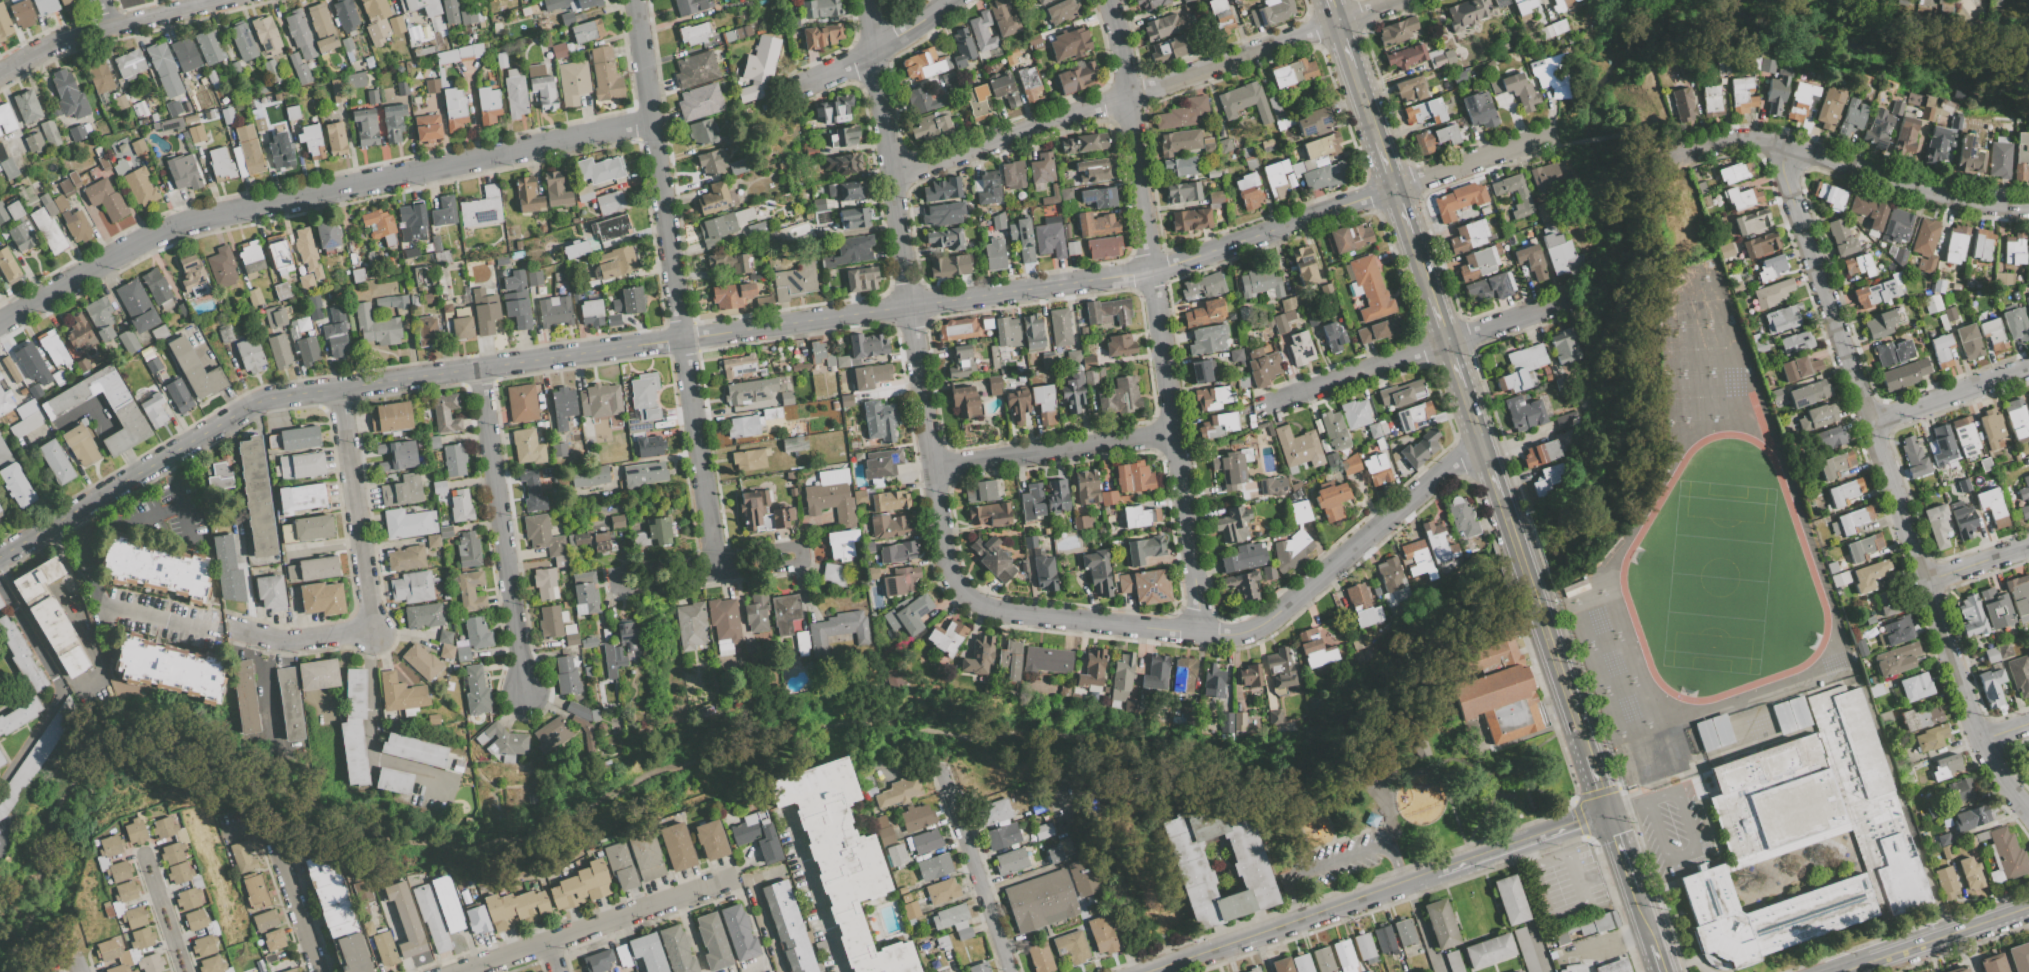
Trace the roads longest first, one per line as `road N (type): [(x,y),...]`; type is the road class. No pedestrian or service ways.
road 1 (residential): [(0,556),(260,399),(1151,271)]
road 2 (residential): [(866,0),(946,569),(969,598),(997,610),(1237,635),(1269,618),(1479,439)]
road 3 (residential): [(1784,145),(1782,167),(1969,715),(2028,814)]
road 4 (residential): [(0,324),(172,224),(652,119)]
road 5 (residential): [(1111,0),(1127,60),(1125,98),(1196,633)]
road 6 (residential): [(634,0),(717,571)]
road 7 (residential): [(892,174),(1393,0)]
road 8 (residential): [(1151,271),(1549,131)]
road 9 (residential): [(625,586),(797,561),(802,547),(620,571),(615,584),(625,586)]
road 10 (residential): [(241,633),(287,642),(373,633),(337,387)]
road 11 (residential): [(1661,159),(1708,145),(1784,145),(1977,203),(2028,205)]
road 12 (residential): [(477,369),(529,692)]
road 13 (residential): [(1273,401),(1566,301)]
road 14 (residential): [(1151,971),(1434,874)]
road 15 (residential): [(454,971),(731,876)]
road 16 (secondary): [(1588,755),(1500,499)]
road 17 (residential): [(933,469),(1171,431)]
road 18 (residential): [(0,72),(113,23),(209,0)]
road 19 (residential): [(943,774),(1011,971)]
road 20 (residential): [(1434,874),(1608,813)]
road 21 (residential): [(1868,422),(2028,366)]
road 22 (tertiary): [(1869,963),(2028,906)]
road 23 (residential): [(805,80),(873,52),(949,0)]
road 24 (residential): [(269,829),(321,971)]

